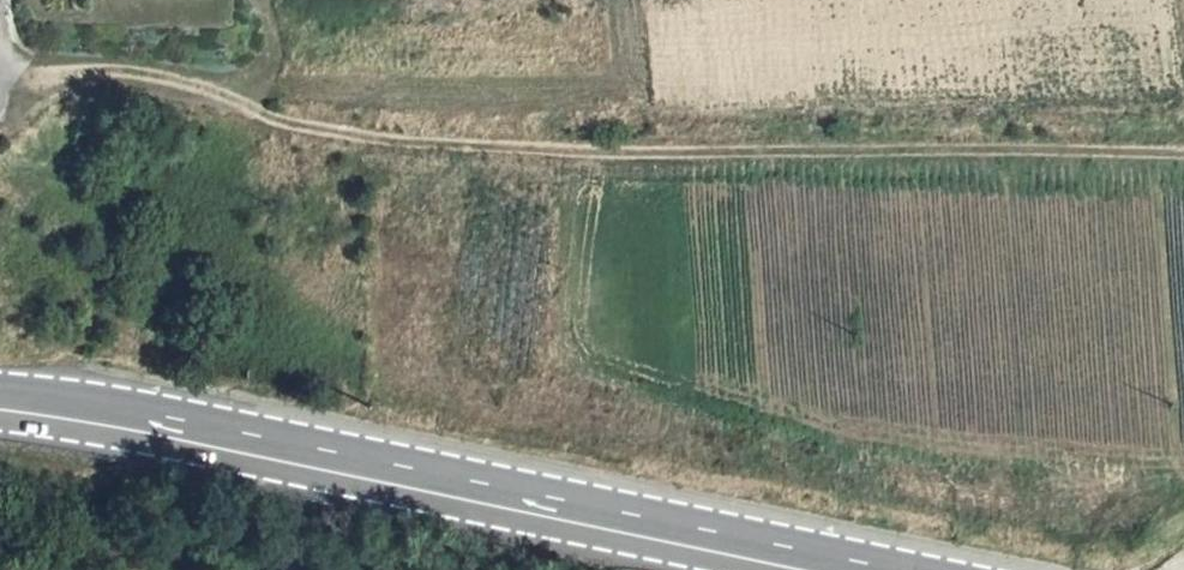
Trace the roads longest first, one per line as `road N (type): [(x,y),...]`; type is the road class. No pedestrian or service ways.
road 1 (track): [(0,80),(104,68),(369,138),(630,153),(1183,152)]
road 2 (secondary): [(851,569),(134,418),(0,397)]

